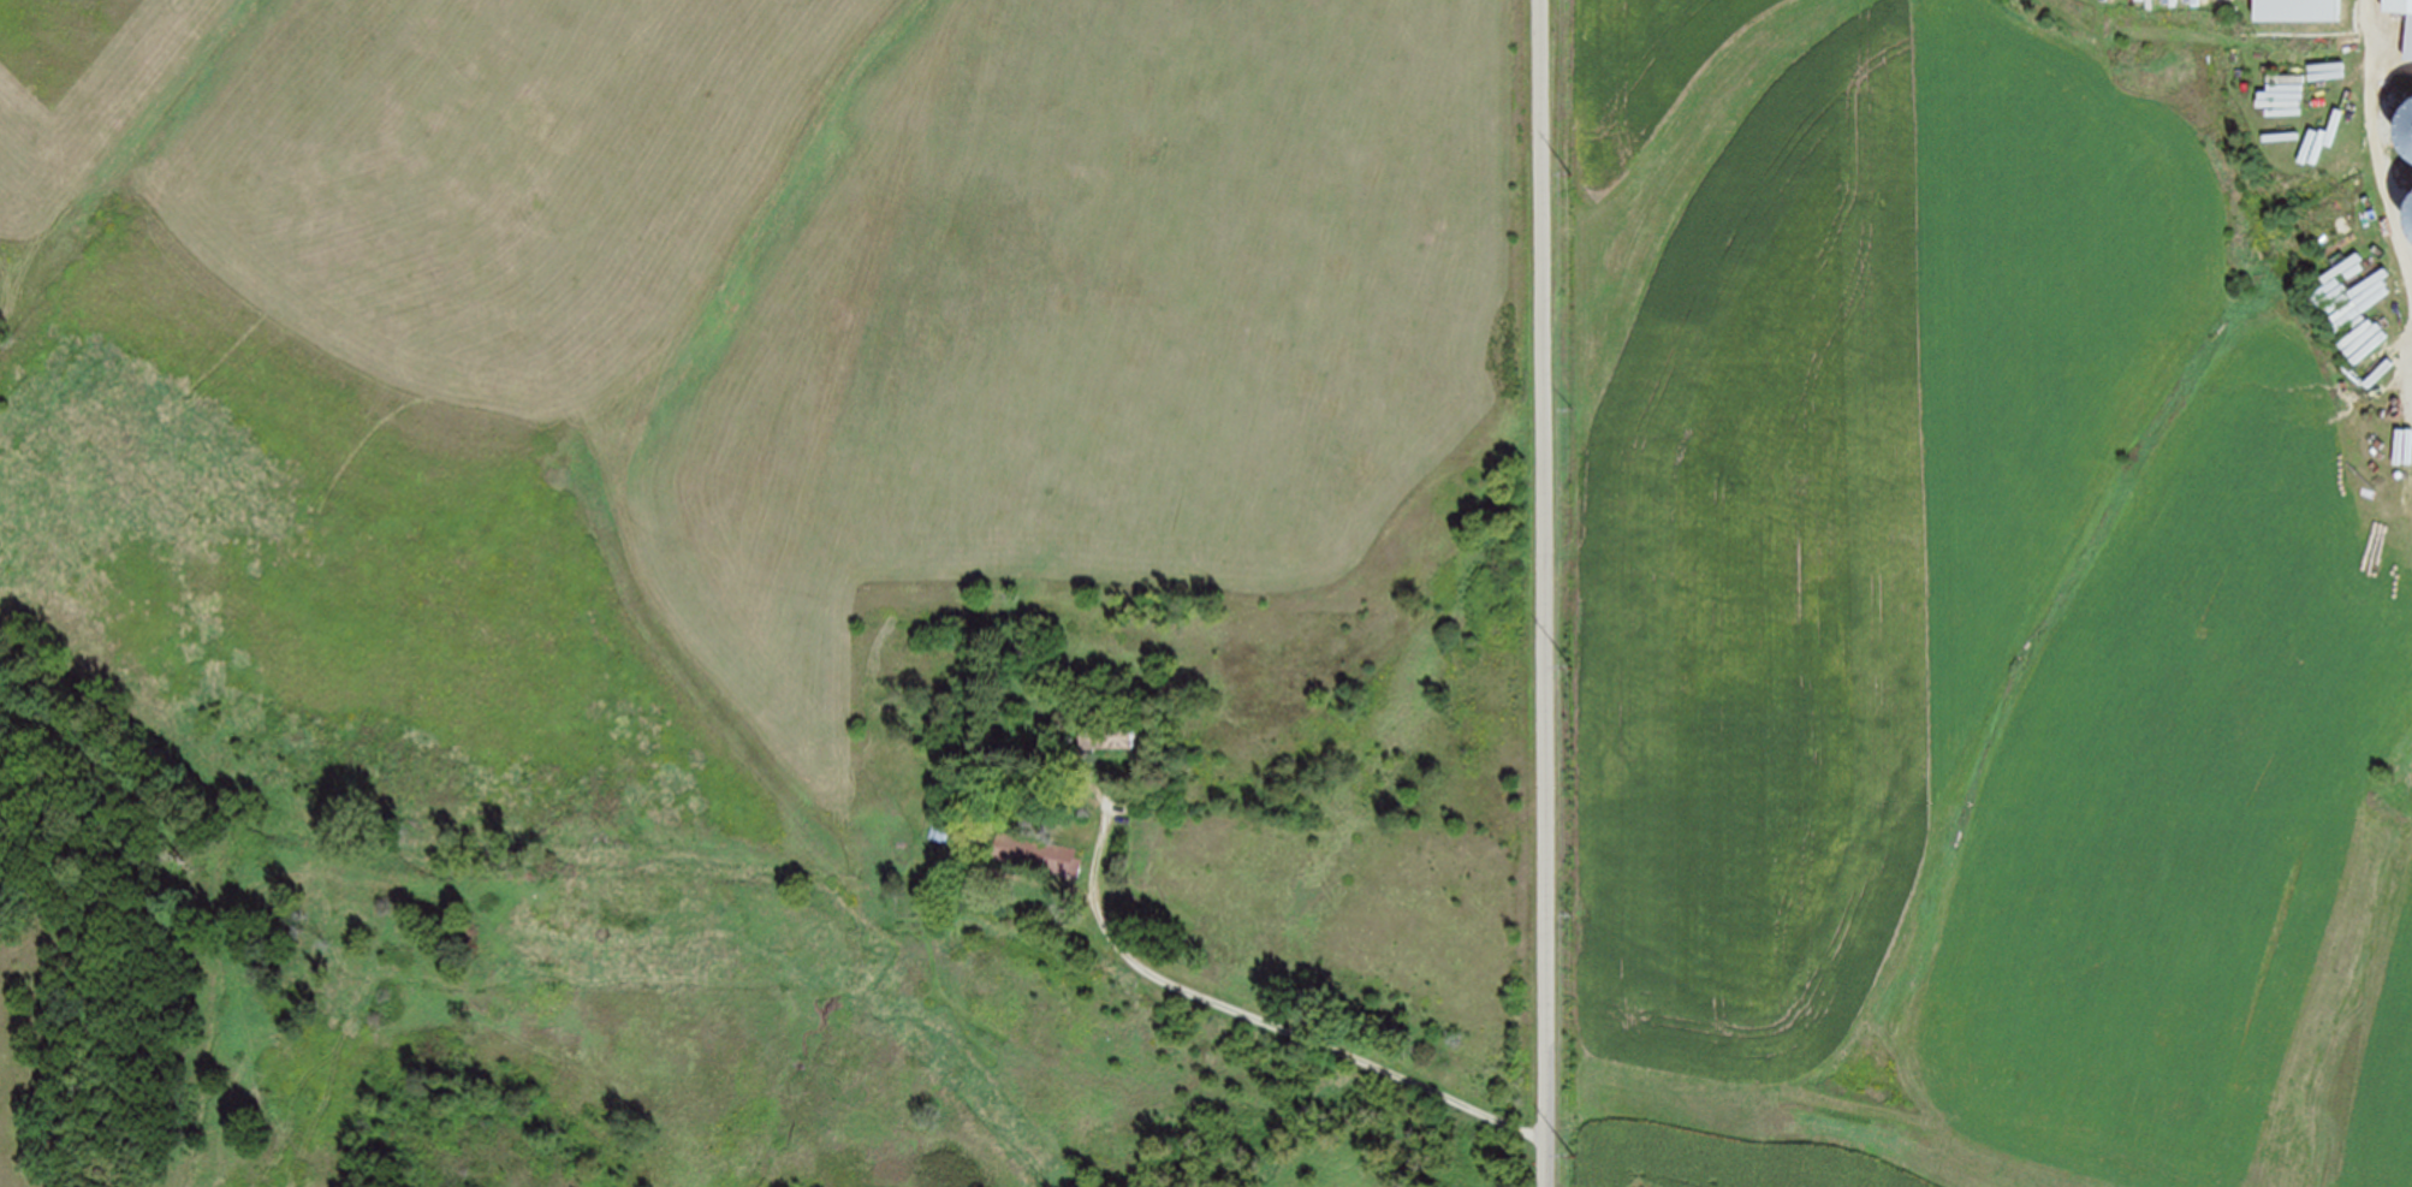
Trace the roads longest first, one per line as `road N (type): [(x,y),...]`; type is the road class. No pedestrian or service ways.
road 1 (residential): [(1540,0),(1549,1186)]

